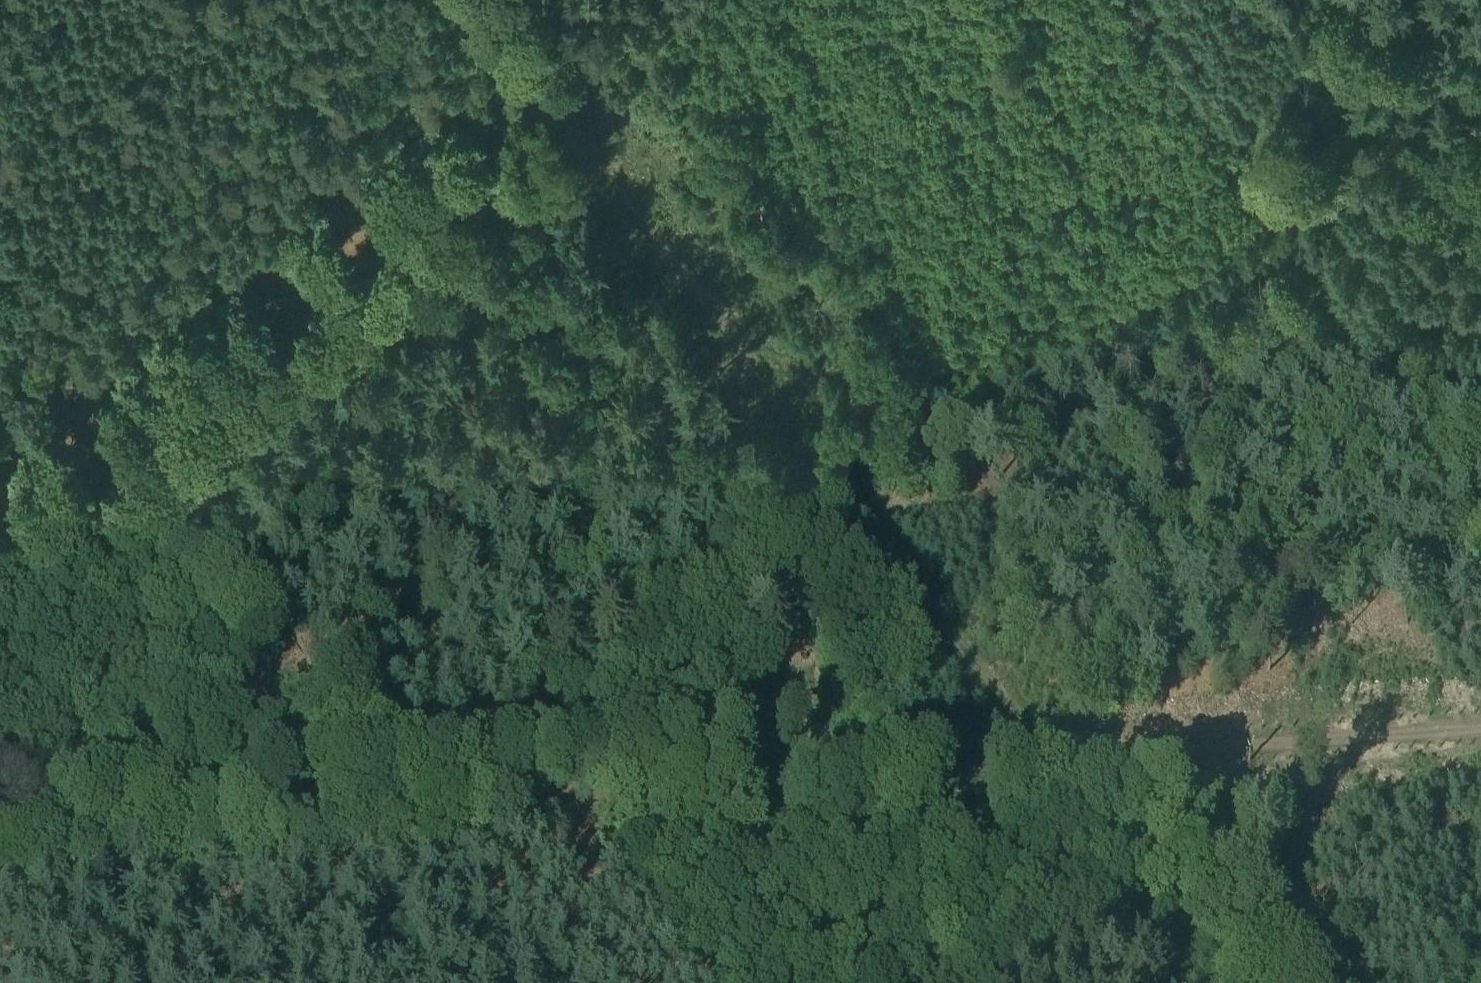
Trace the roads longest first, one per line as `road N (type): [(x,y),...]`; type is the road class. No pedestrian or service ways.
road 1 (track): [(1480,728),(0,840)]
road 2 (track): [(550,100),(673,0)]

